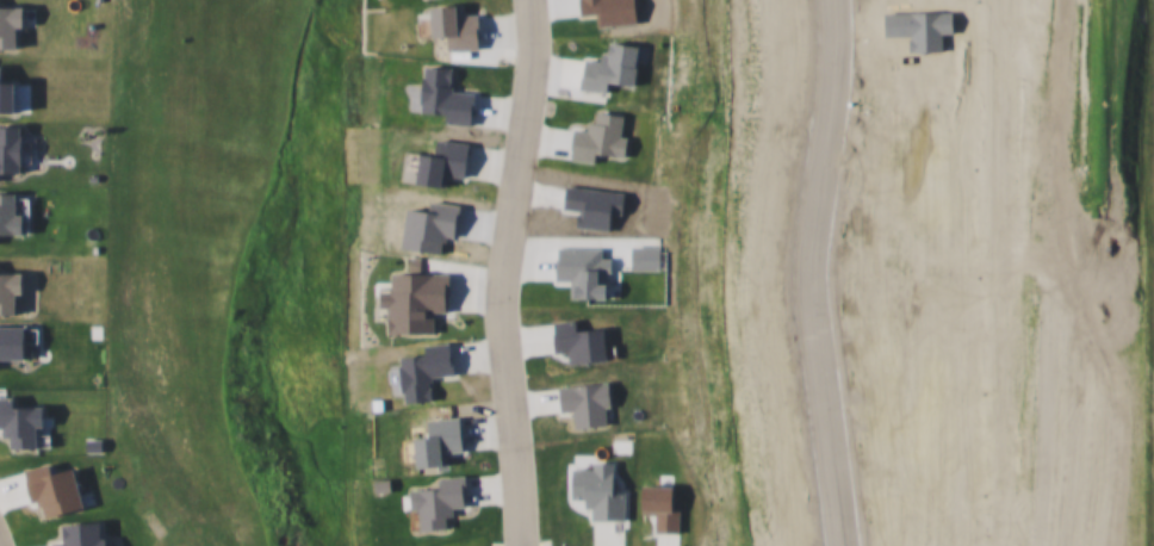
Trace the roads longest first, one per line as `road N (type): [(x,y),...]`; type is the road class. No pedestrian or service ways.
road 1 (residential): [(514,545),(492,288),(525,50),(522,0)]

